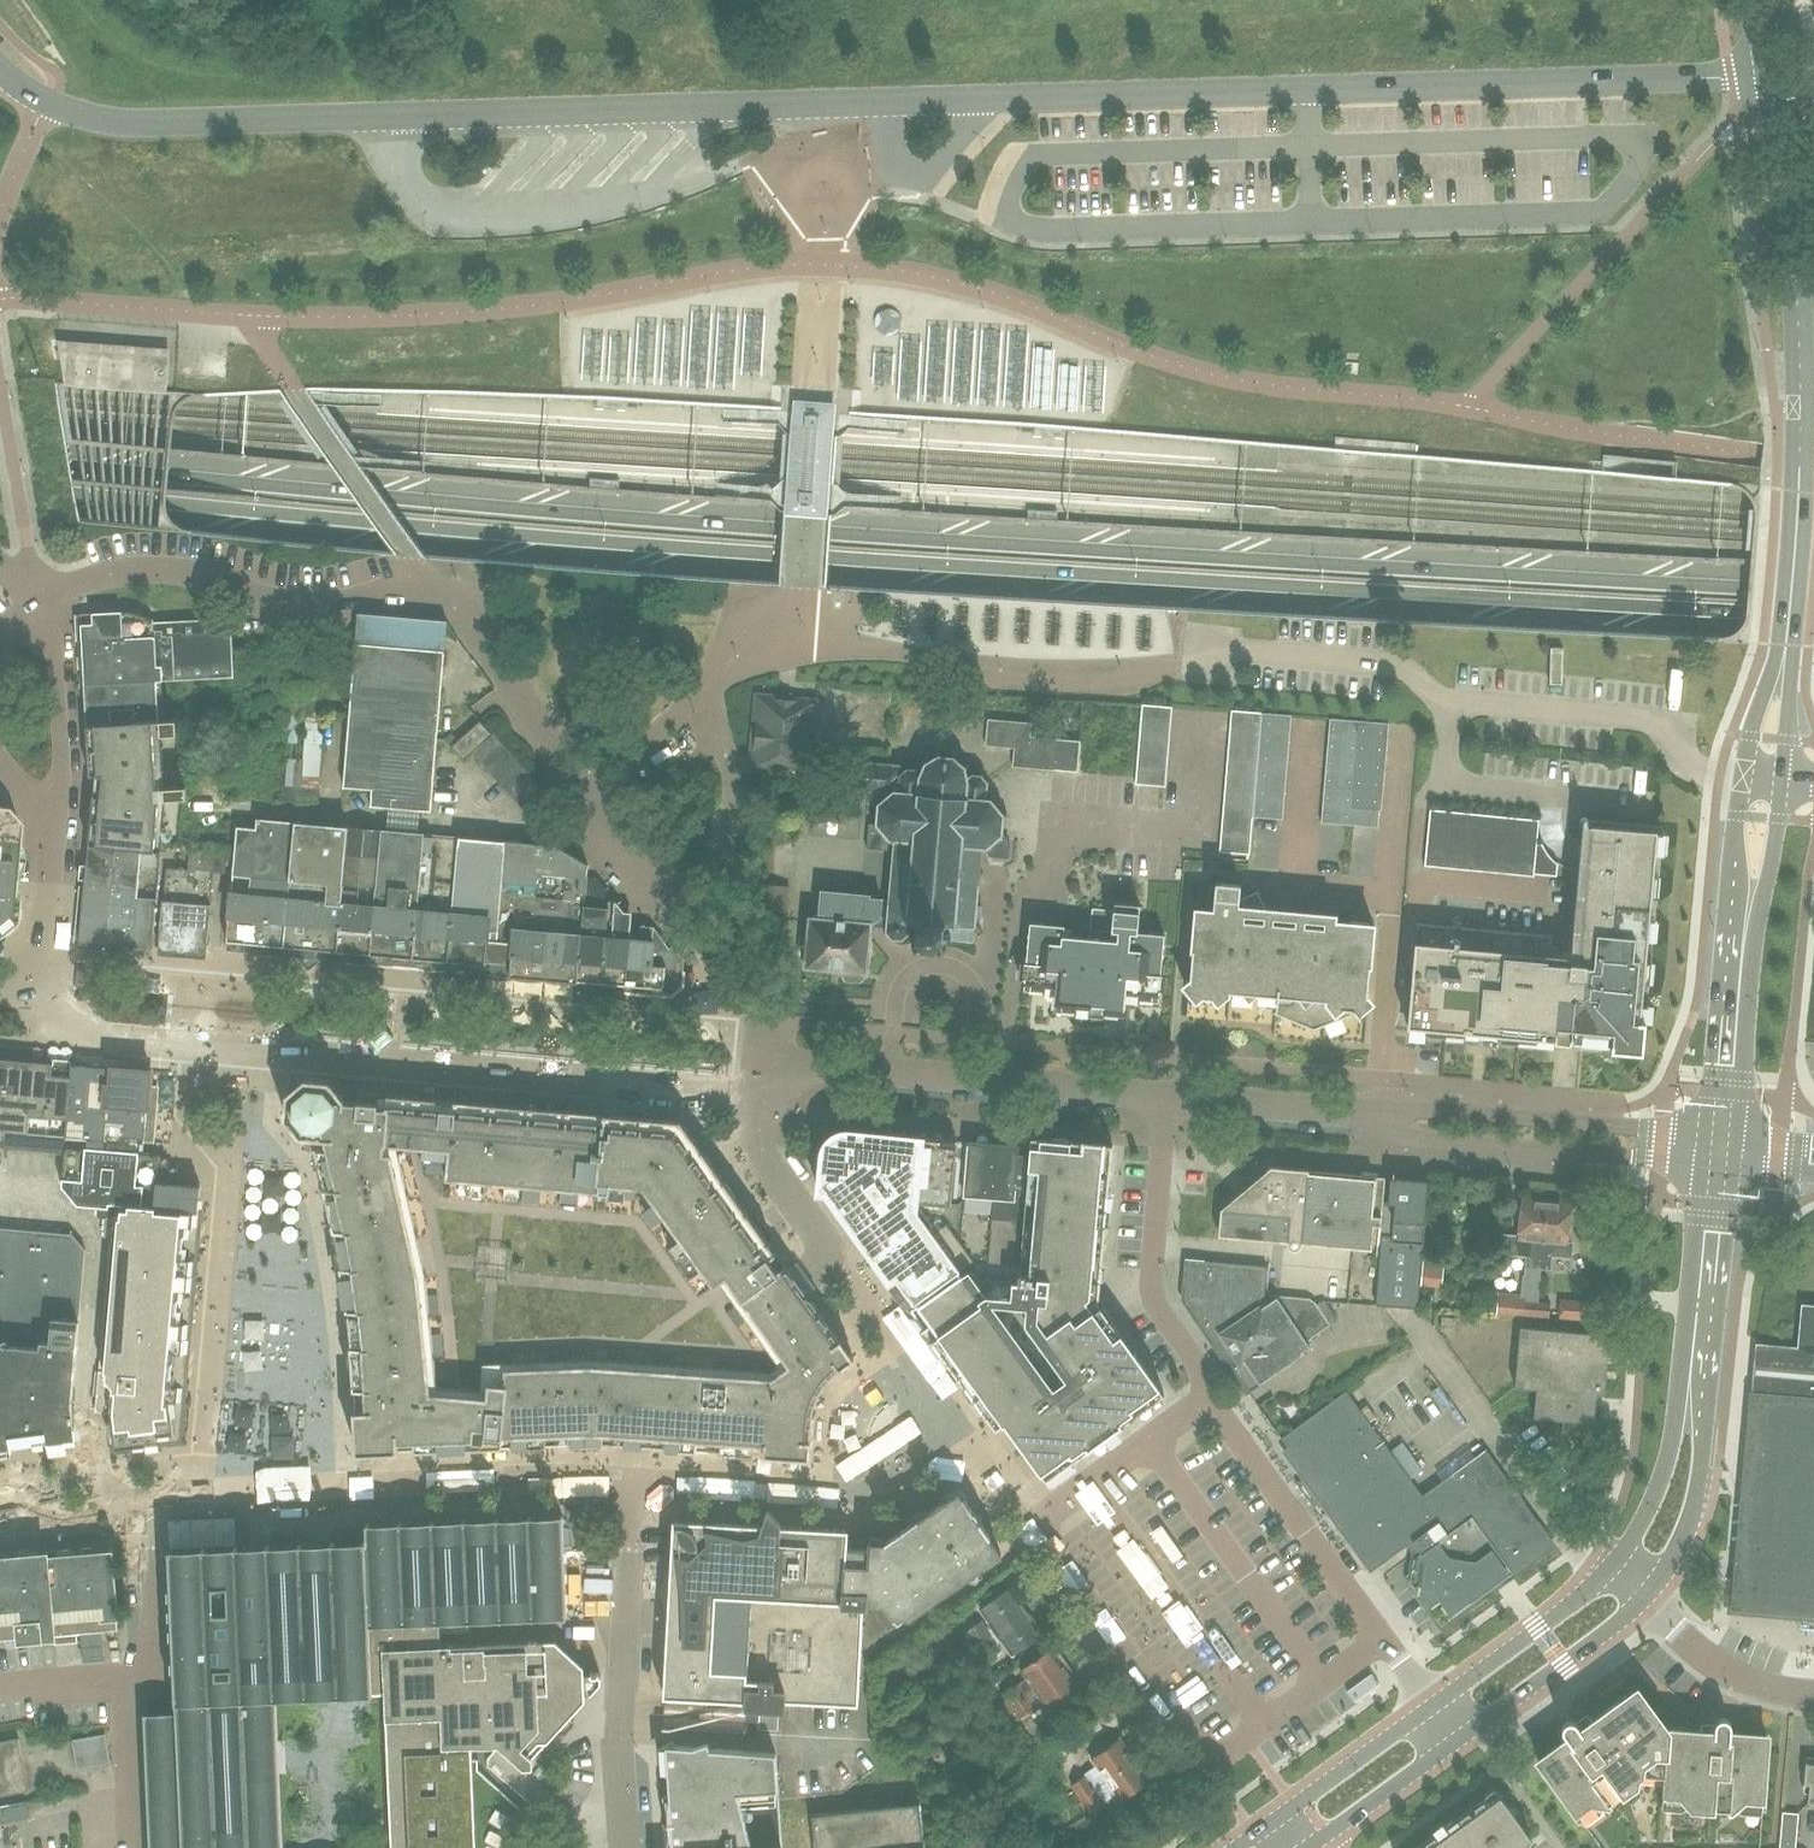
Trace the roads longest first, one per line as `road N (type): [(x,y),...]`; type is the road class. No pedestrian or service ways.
road 1 (primary): [(1813,589),(933,539),(0,459)]
road 2 (primary): [(0,487),(898,565),(1813,615)]
road 3 (unclassified): [(1768,72),(114,123),(49,106)]
road 4 (residential): [(759,1097),(761,1020),(751,982),(452,603),(401,589),(337,604),(283,603),(182,571),(133,569),(41,603)]
road 5 (residential): [(759,1097),(79,1034),(37,1001)]
road 6 (residential): [(1165,1097),(836,1071),(759,1097)]
road 7 (residential): [(1362,1115),(1442,1140),(1657,1158),(1719,1151)]
road 8 (residential): [(1719,1151),(1660,1132),(1441,1113),(1362,1115)]
road 9 (tertiary): [(1803,408),(1800,307),(1768,72)]
road 10 (residential): [(1212,1405),(1196,1358),(1151,1297),(1165,1097)]
road 11 (residential): [(627,1847),(618,1735),(630,1548)]
road 12 (residential): [(1212,1405),(1384,1640)]
road 13 (tertiary): [(1780,682),(1803,408)]
road 14 (residential): [(253,315),(0,299)]
road 15 (tertiary): [(1780,682),(1752,736),(1738,866),(1748,915)]
road 16 (tertiary): [(1748,915),(1770,873),(1779,818),(1788,740),(1780,682)]
road 17 (tertiary): [(1692,1388),(1719,1151)]
road 18 (tertiary): [(1748,915),(1719,1151)]
road 19 (tertiary): [(1457,1742),(1603,1637),(1643,1599)]
road 20 (tertiary): [(1643,1599),(1699,1487),(1692,1388)]
road 21 (tertiary): [(1605,1573),(1431,1705)]
road 22 (residential): [(54,819),(56,678),(41,603)]
road 23 (tertiary): [(1692,1388),(1652,1500),(1605,1573)]
road 24 (residential): [(1813,1692),(1743,1676),(1643,1599)]
road 25 (residential): [(1362,1115),(1165,1097)]
road 26 (tertiary): [(1315,1844),(1457,1742)]
road 27 (tertiary): [(1431,1705),(1293,1805)]
road 28 (residential): [(759,1097),(763,1148),(818,1230)]
road 29 (residential): [(41,957),(54,819)]
road 30 (residential): [(0,215),(49,106)]

